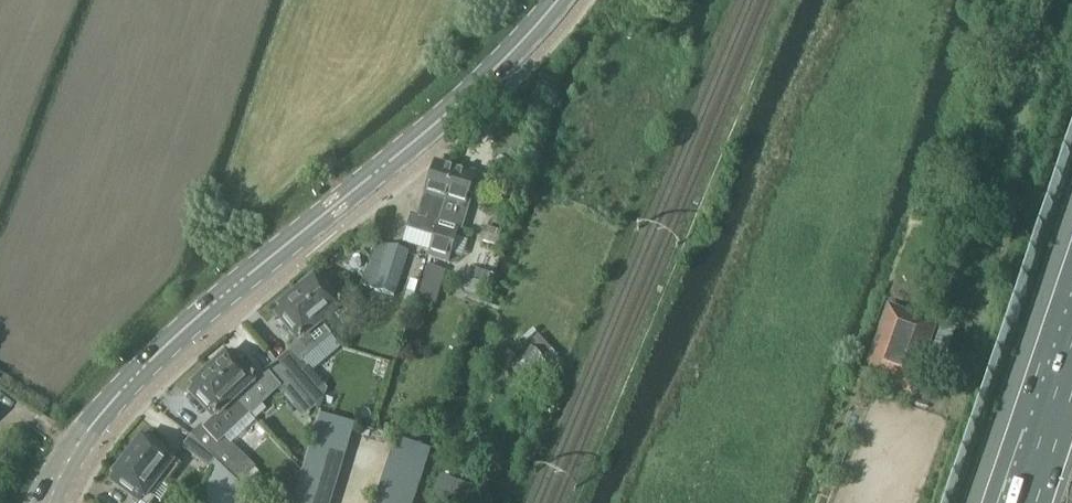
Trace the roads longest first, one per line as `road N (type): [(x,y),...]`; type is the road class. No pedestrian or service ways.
road 1 (secondary): [(46,502),(90,431),(148,364),(459,108),(566,0)]
road 2 (motorway): [(1071,370),(1028,502)]

